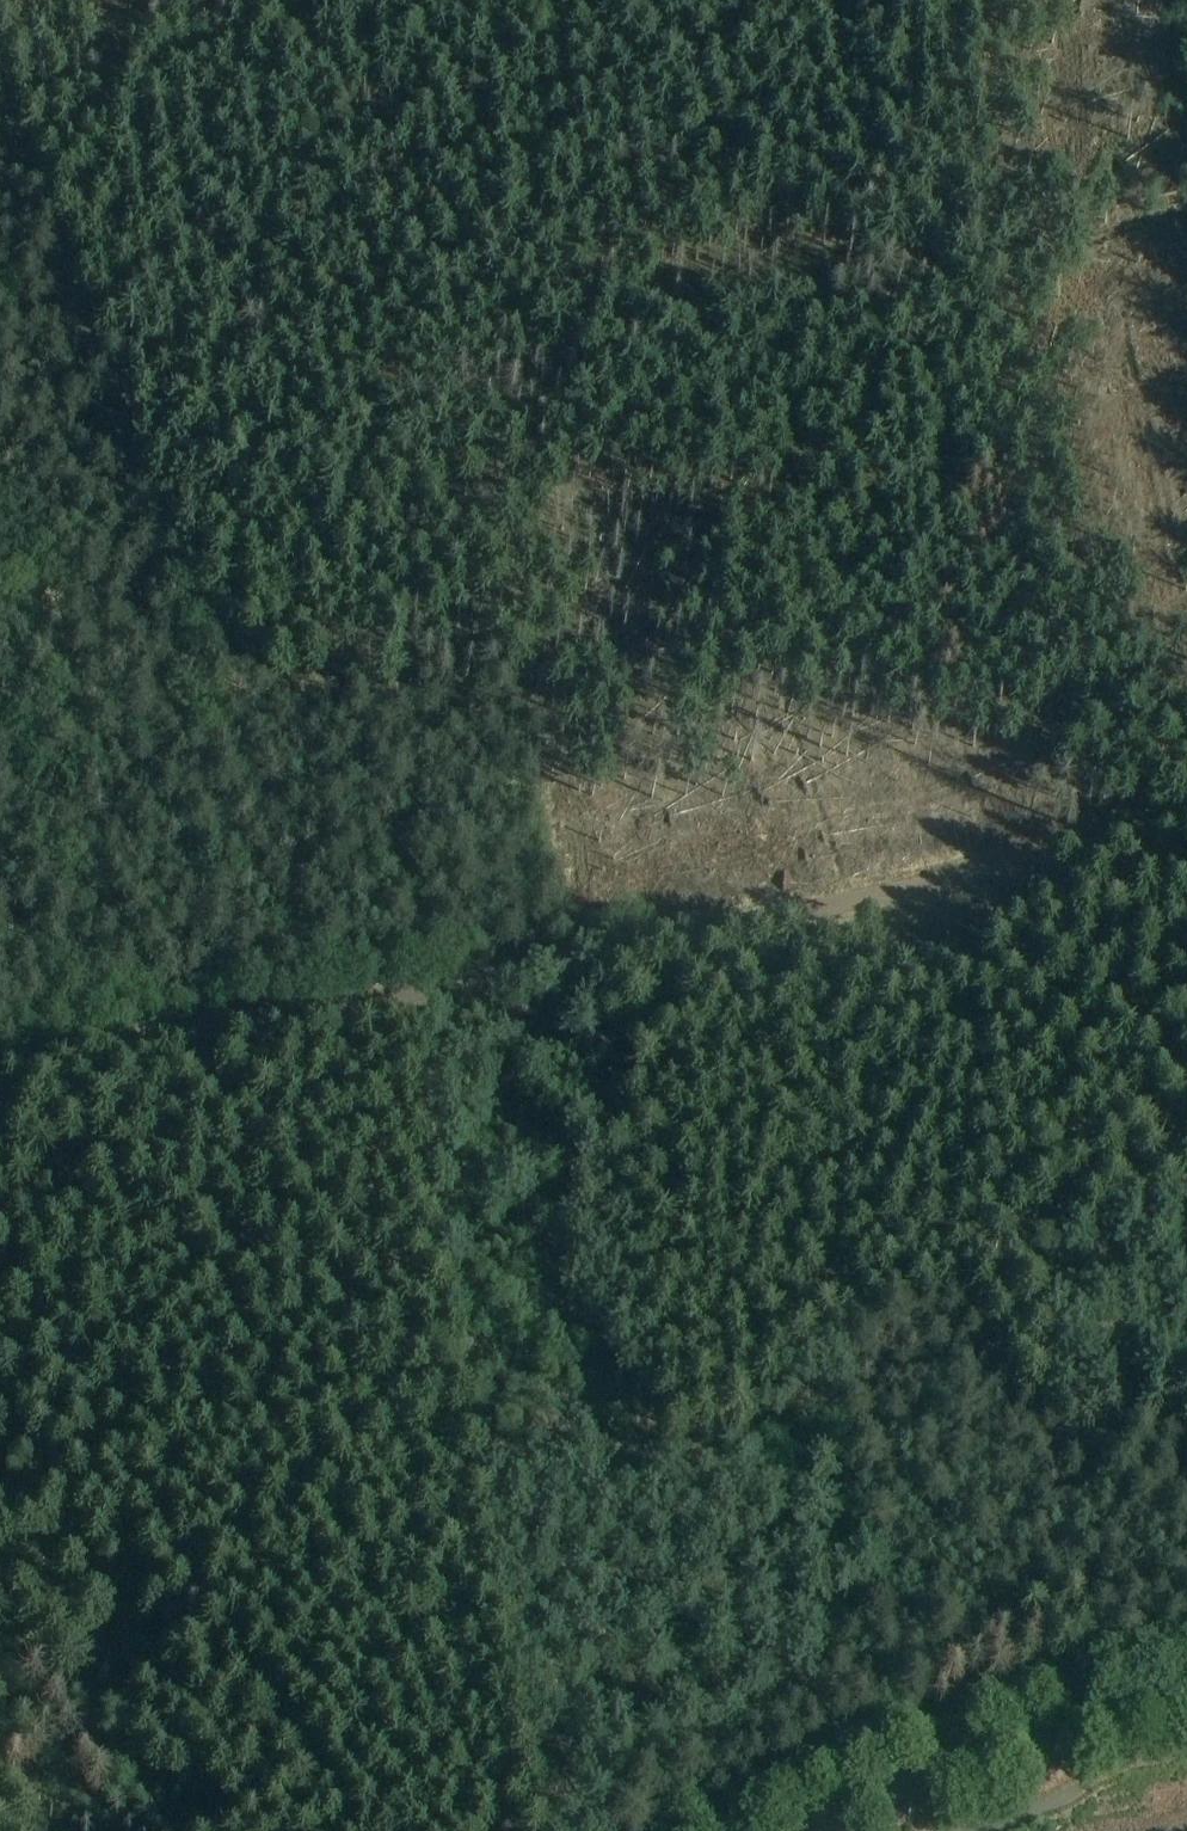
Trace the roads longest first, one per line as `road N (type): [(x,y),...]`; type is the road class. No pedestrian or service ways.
road 1 (track): [(0,1053),(639,946),(1186,822)]
road 2 (tertiary): [(810,1830),(992,1755),(1186,1698)]

